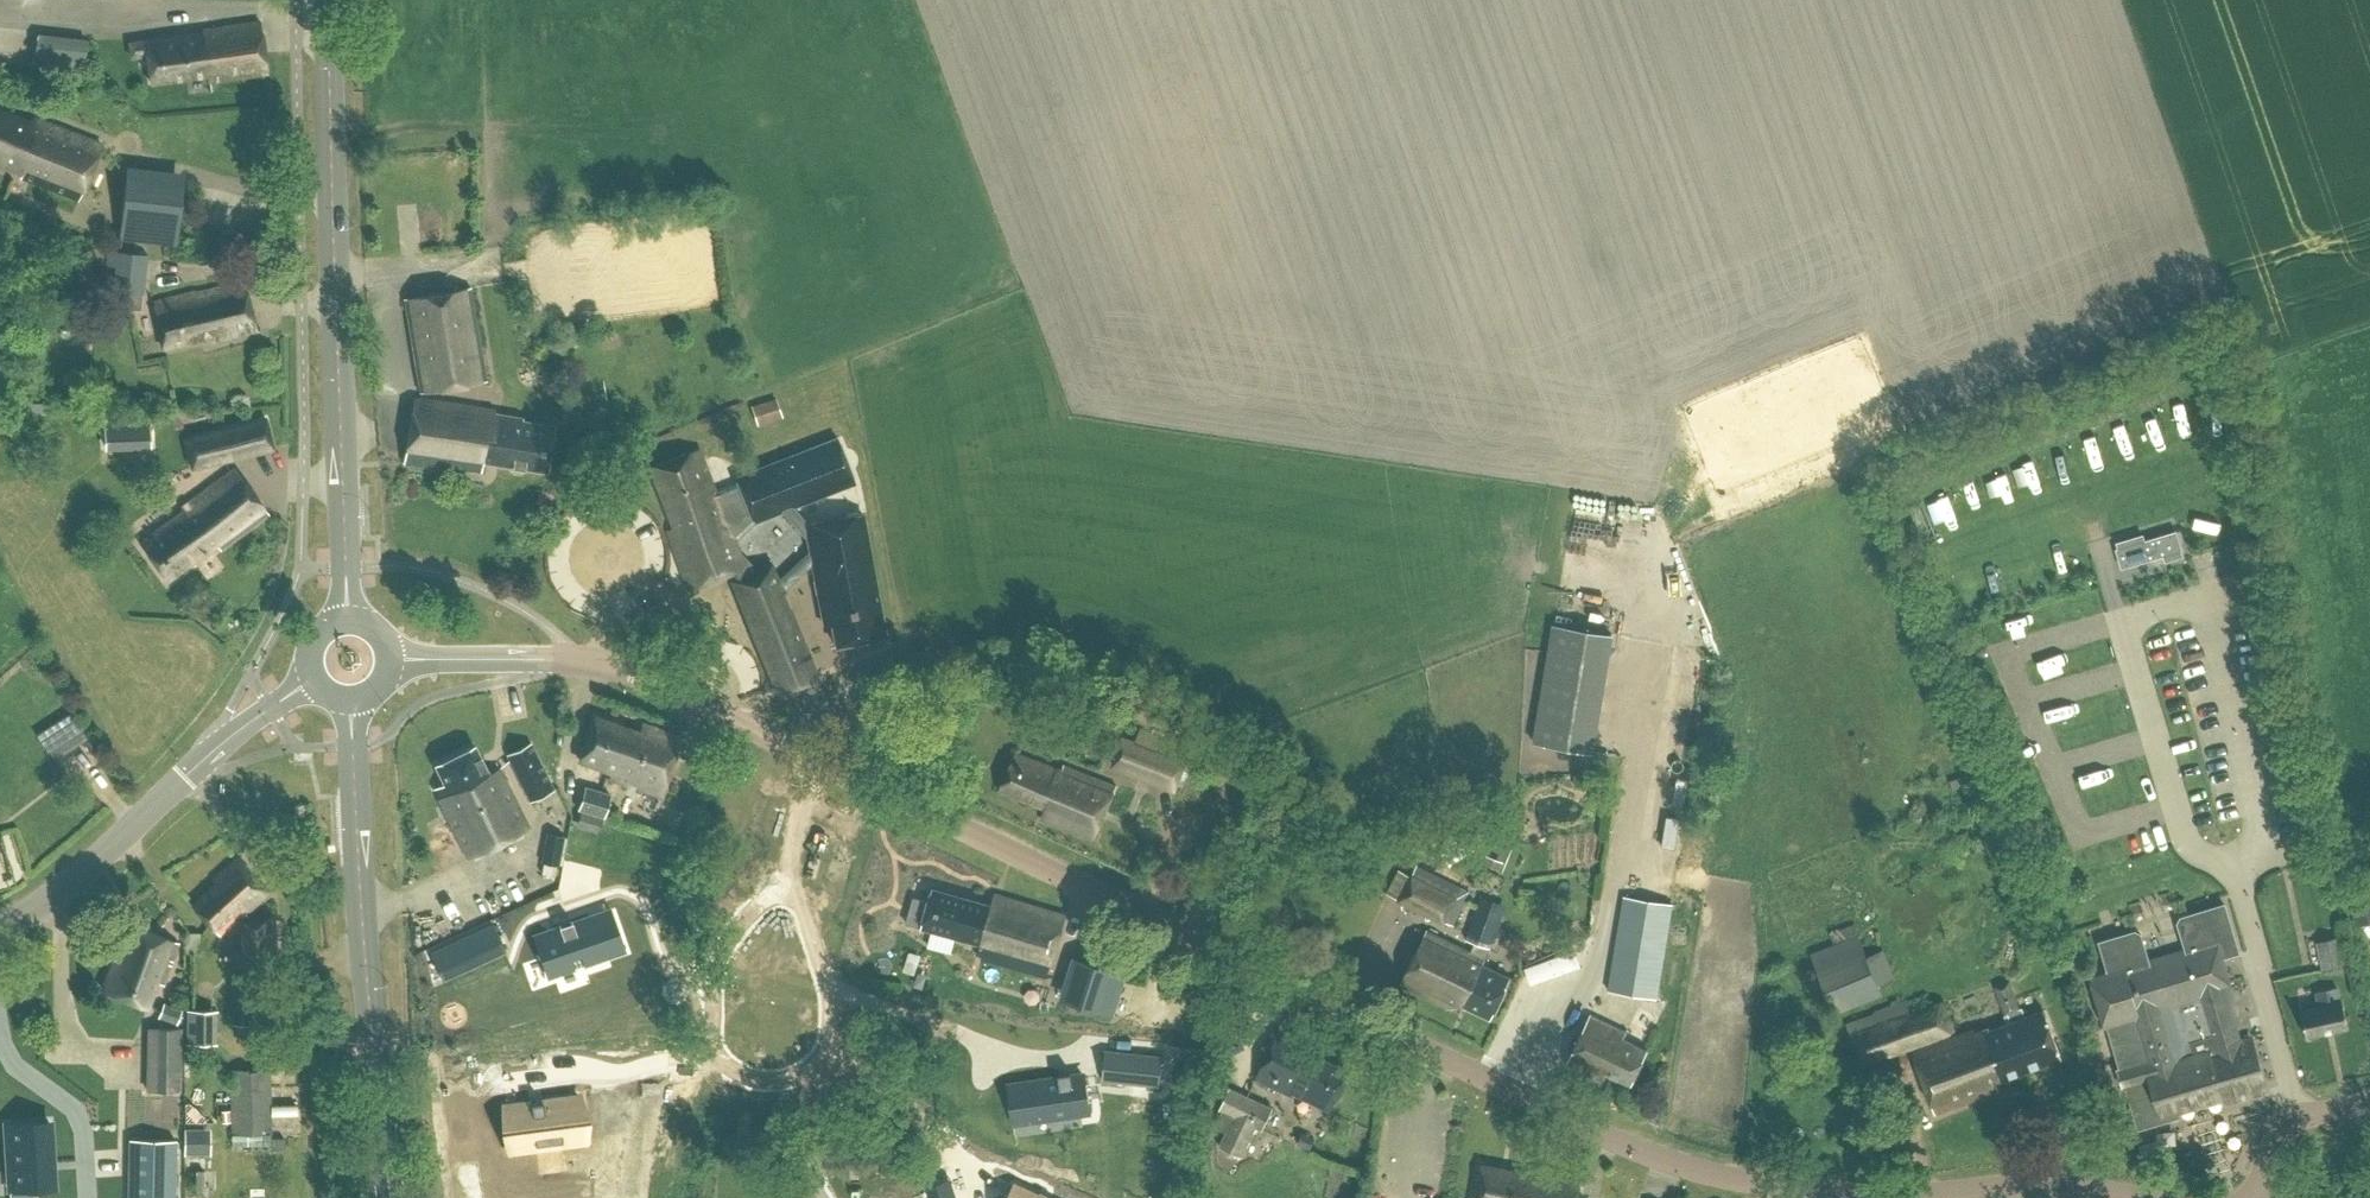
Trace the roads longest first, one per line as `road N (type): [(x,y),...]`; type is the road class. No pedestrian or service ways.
road 1 (tertiary): [(2152,1197),(1999,1183),(1832,1191),(1675,1161),(1609,1137),(826,767)]
road 2 (primary): [(346,623),(329,0)]
road 3 (primary): [(390,1197),(371,1042),(350,700)]
road 4 (residential): [(785,895),(758,907),(717,961),(712,1043),(721,1063),(748,1077),(794,1079),(823,1063),(831,1047),(828,976),(801,900)]
road 5 (tertiary): [(826,767),(603,663),(387,658)]
road 6 (tertiary): [(0,921),(56,891),(231,735),(313,677)]
road 7 (unclassified): [(2245,1197),(2296,1119),(2369,1099)]
road 8 (residential): [(826,767),(805,803),(785,895)]

